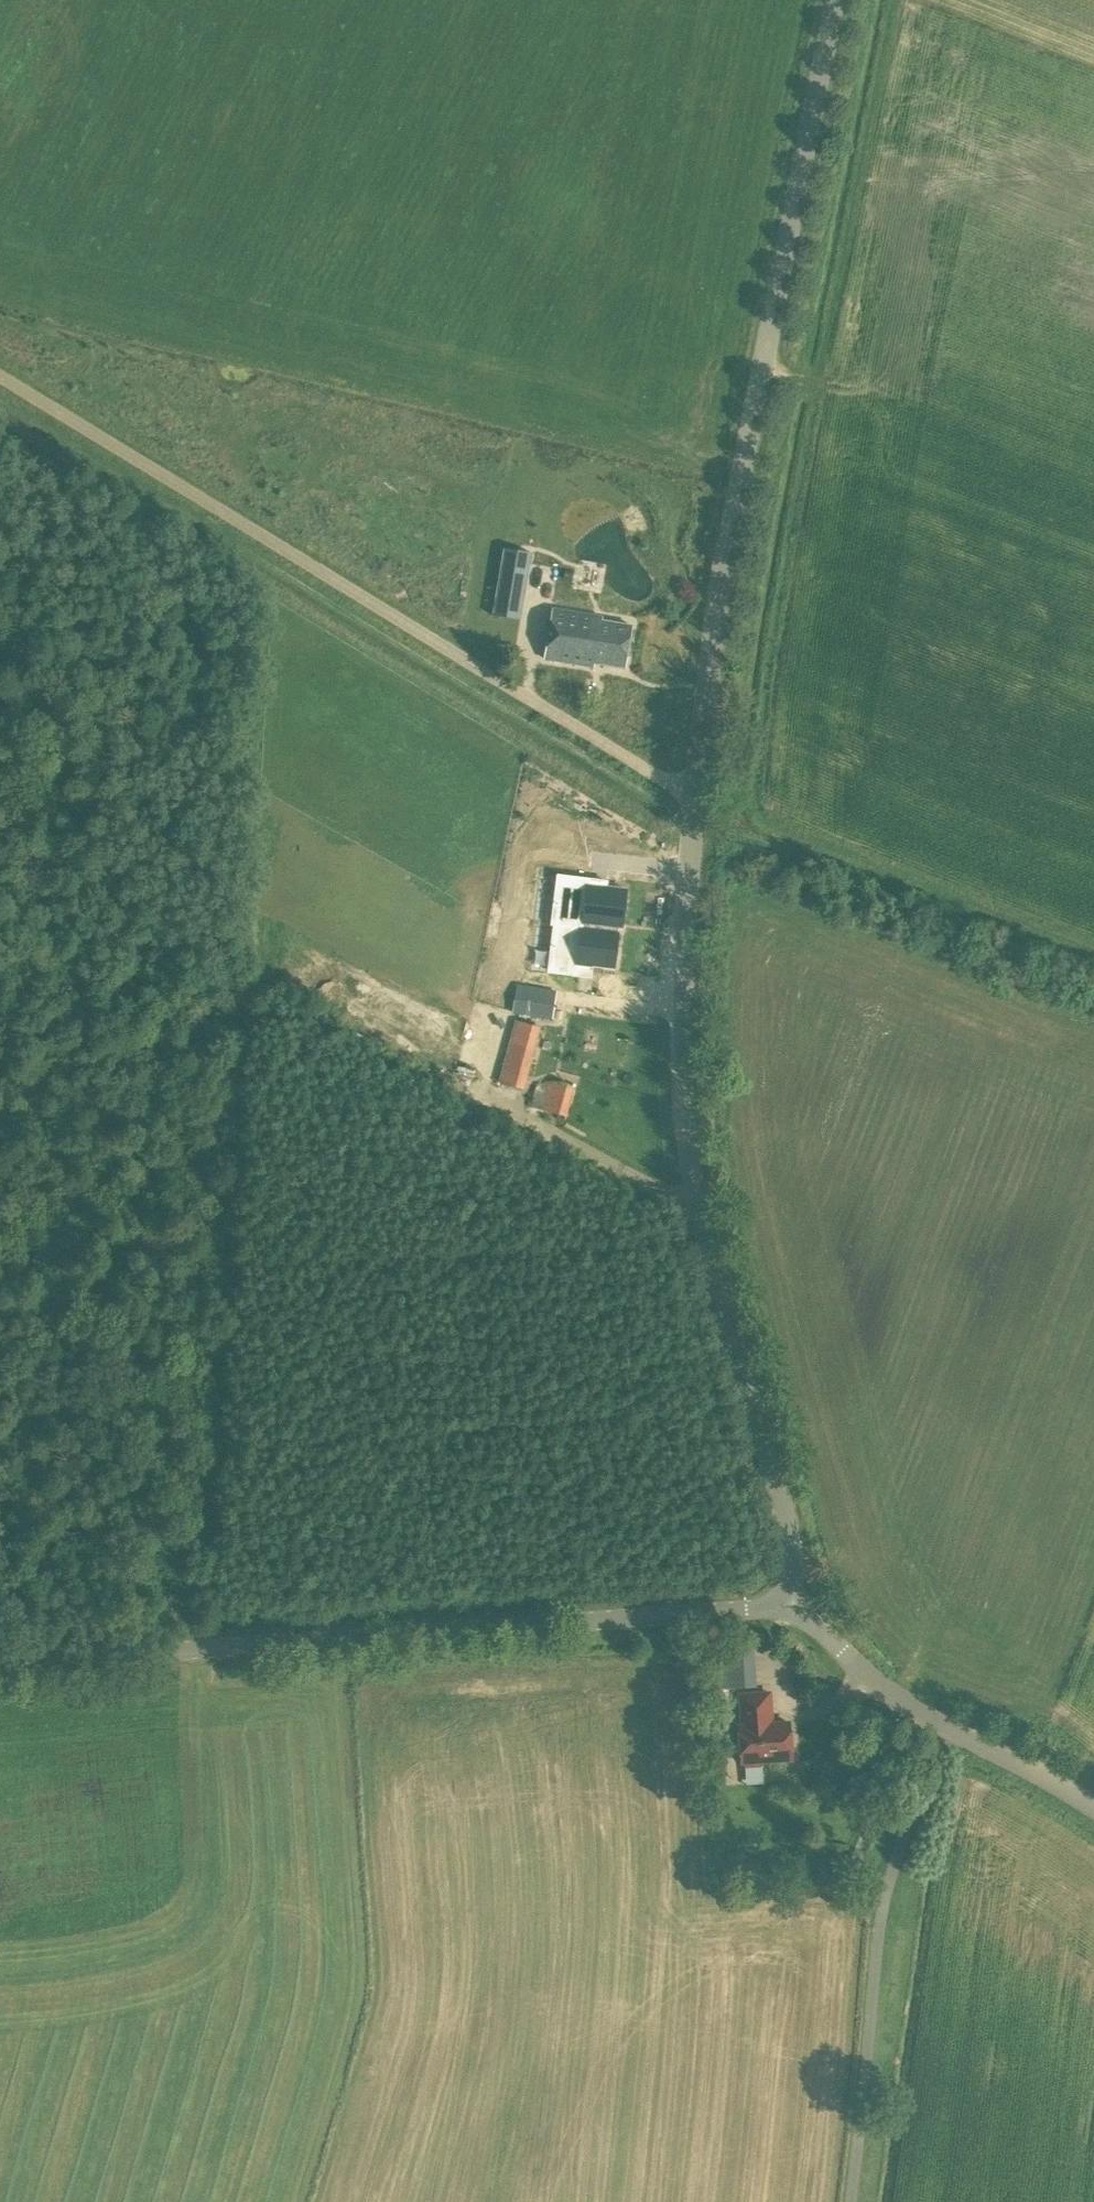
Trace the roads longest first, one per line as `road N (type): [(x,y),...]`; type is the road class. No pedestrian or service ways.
road 1 (tertiary): [(796,1608),(791,1539),(691,1177),(680,1012),(706,682),(834,0)]
road 2 (tertiary): [(0,1666),(796,1608)]
road 3 (unclassified): [(1093,1810),(939,1725),(796,1608)]

